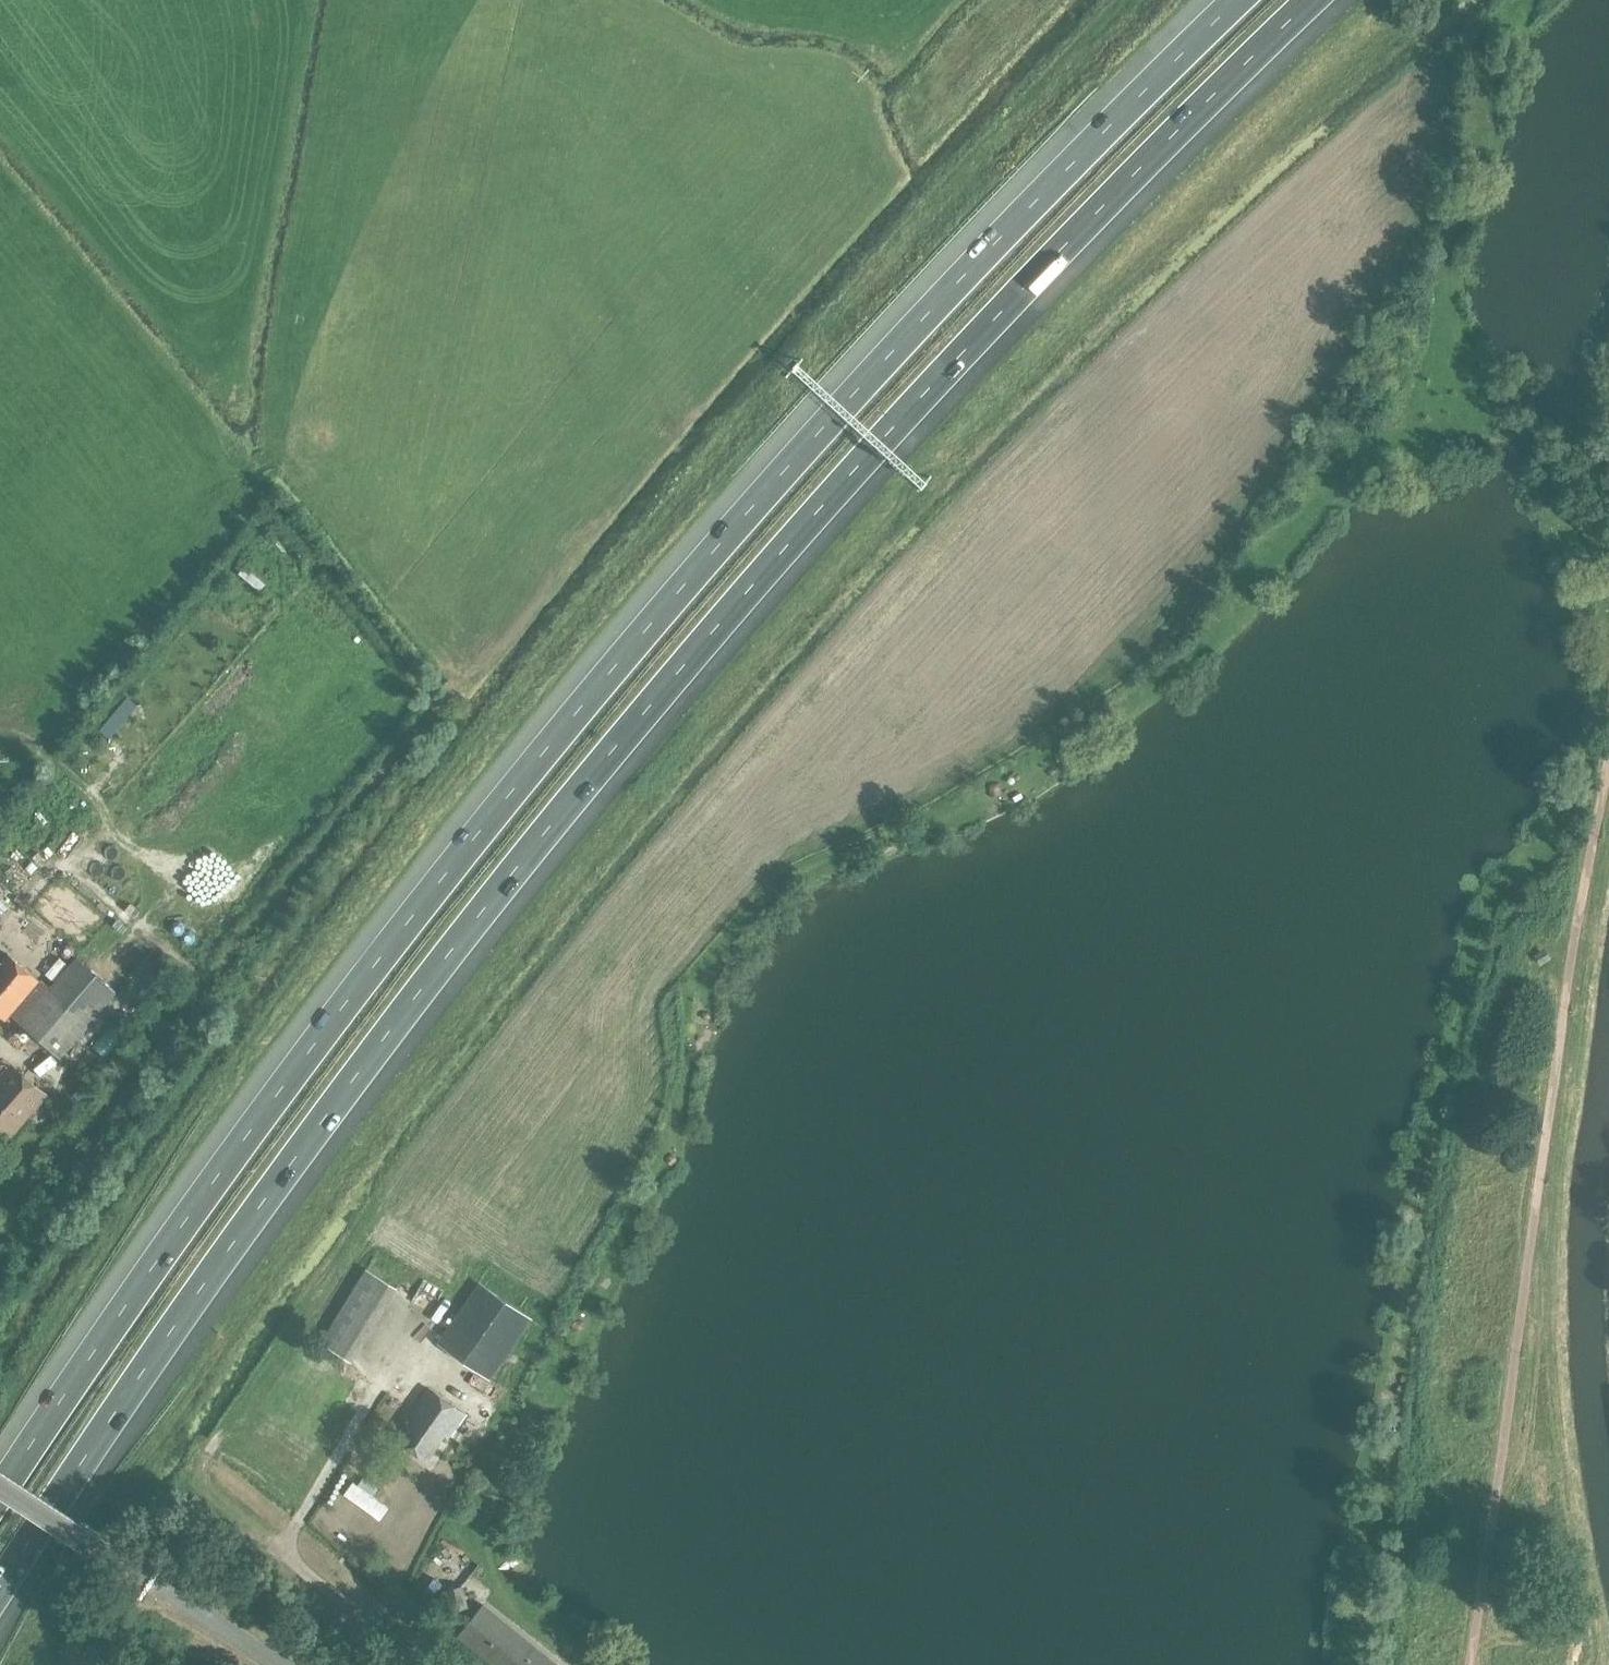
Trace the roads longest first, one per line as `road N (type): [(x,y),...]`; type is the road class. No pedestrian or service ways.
road 1 (motorway): [(0,1589),(330,1108),(480,907),(917,403),(1141,164),(1314,0)]
road 2 (motorway): [(1241,0),(870,378),(638,641),(306,1059),(0,1490)]
road 3 (unclassified): [(277,1664),(0,1484)]

